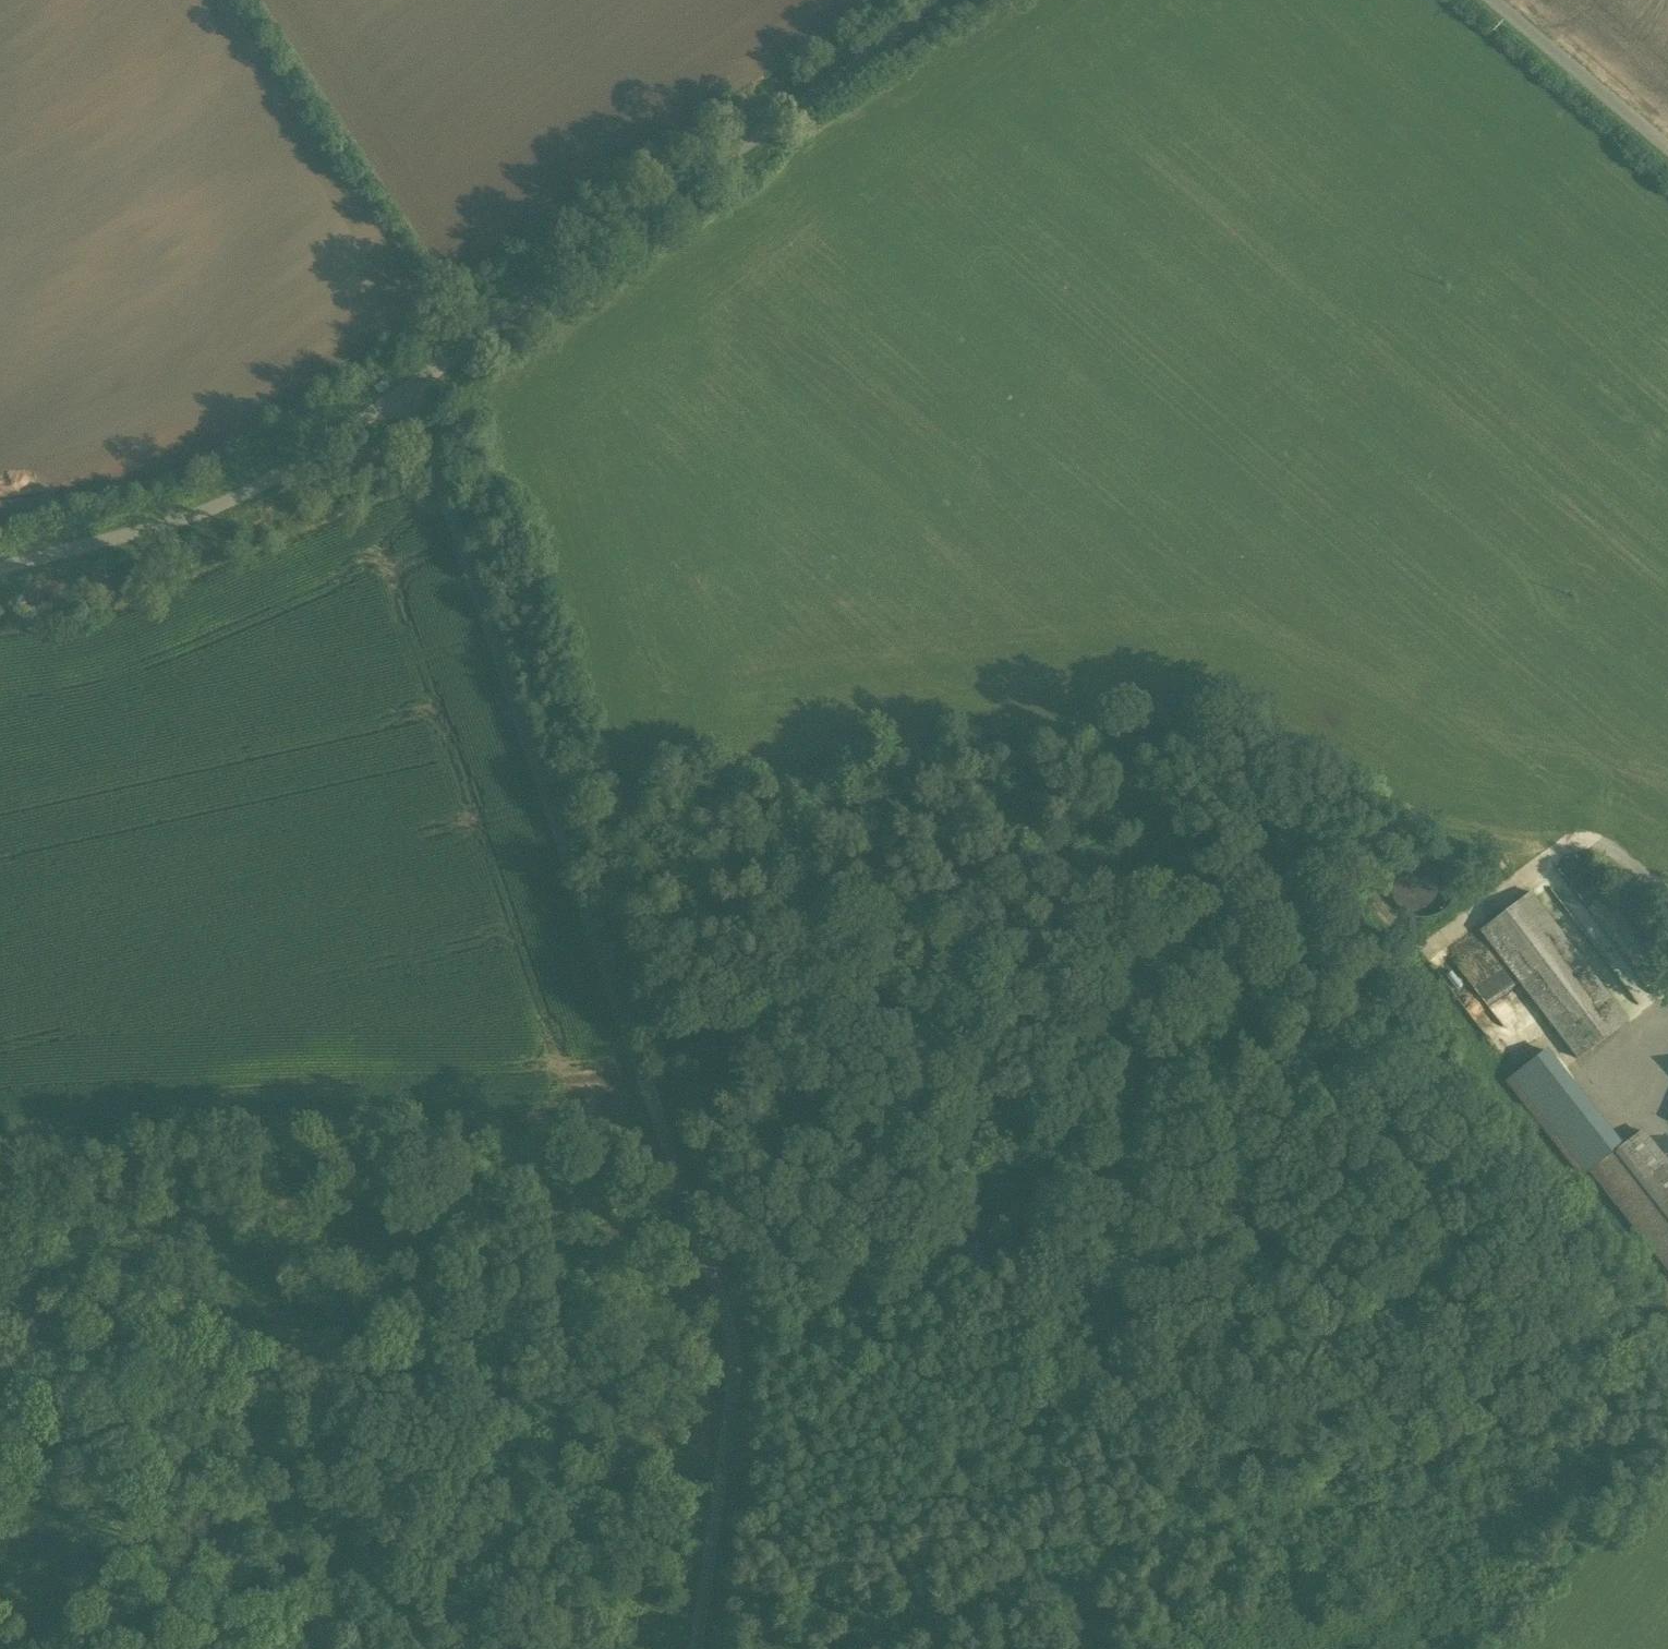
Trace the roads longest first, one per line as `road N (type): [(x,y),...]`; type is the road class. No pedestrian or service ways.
road 1 (unclassified): [(419,379),(421,424),(728,1333),(734,1385),(695,1648)]
road 2 (unclassified): [(419,379),(943,0)]
road 3 (unclassified): [(0,566),(195,516),(309,455),(419,379)]
road 4 (unclassified): [(1492,0),(1667,148)]

